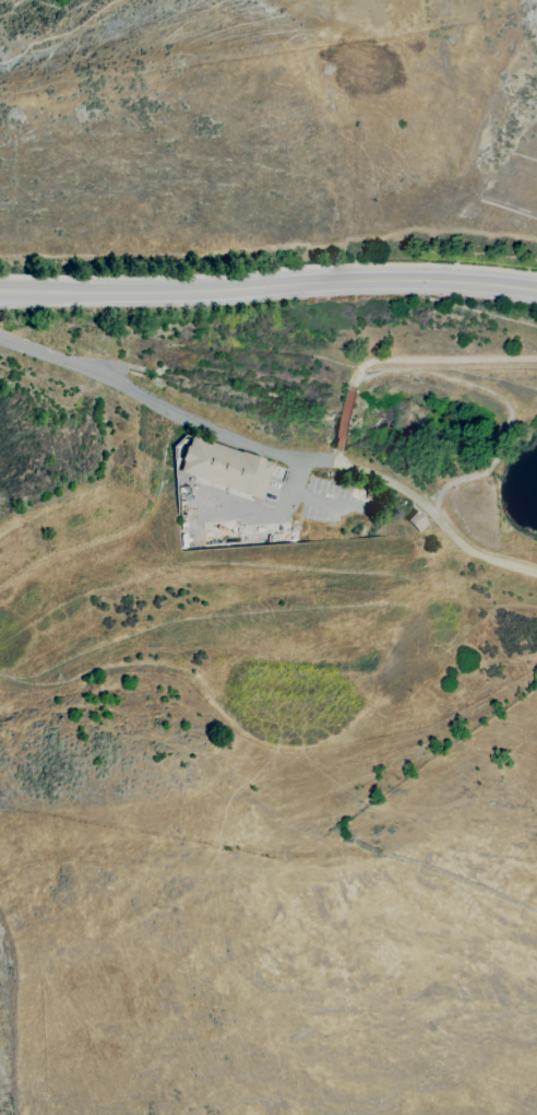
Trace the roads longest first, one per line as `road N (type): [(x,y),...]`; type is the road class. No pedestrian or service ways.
road 1 (tertiary): [(0,291),(178,293),(342,279),(536,291)]

